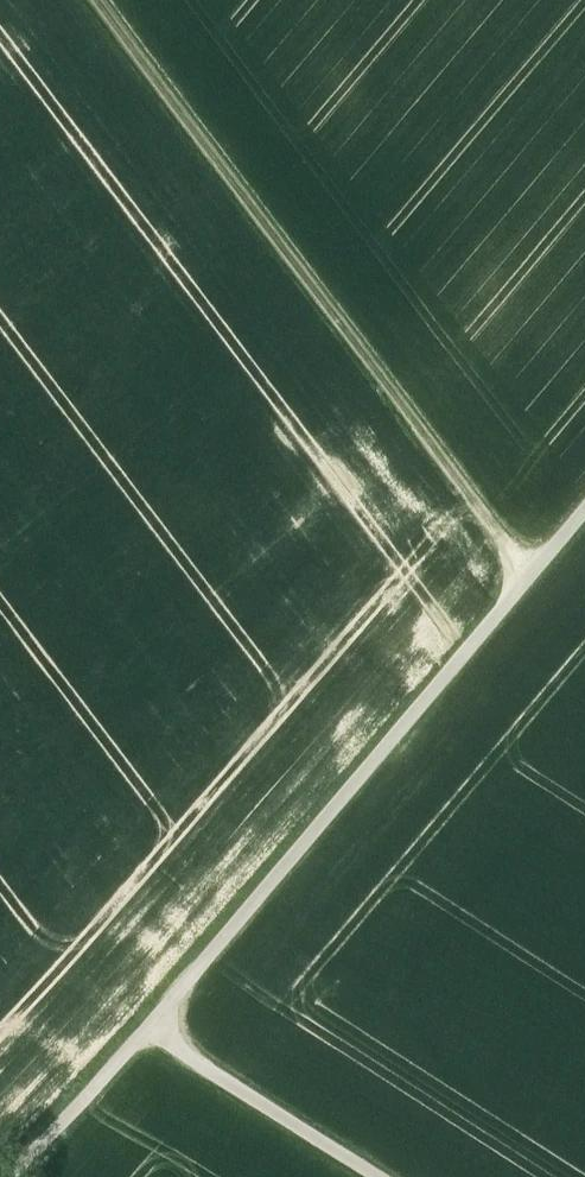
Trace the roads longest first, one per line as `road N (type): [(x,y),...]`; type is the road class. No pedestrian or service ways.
road 1 (track): [(12,1176),(274,885),(584,512)]
road 2 (track): [(532,576),(105,0)]
road 3 (track): [(374,1176),(148,1030)]

